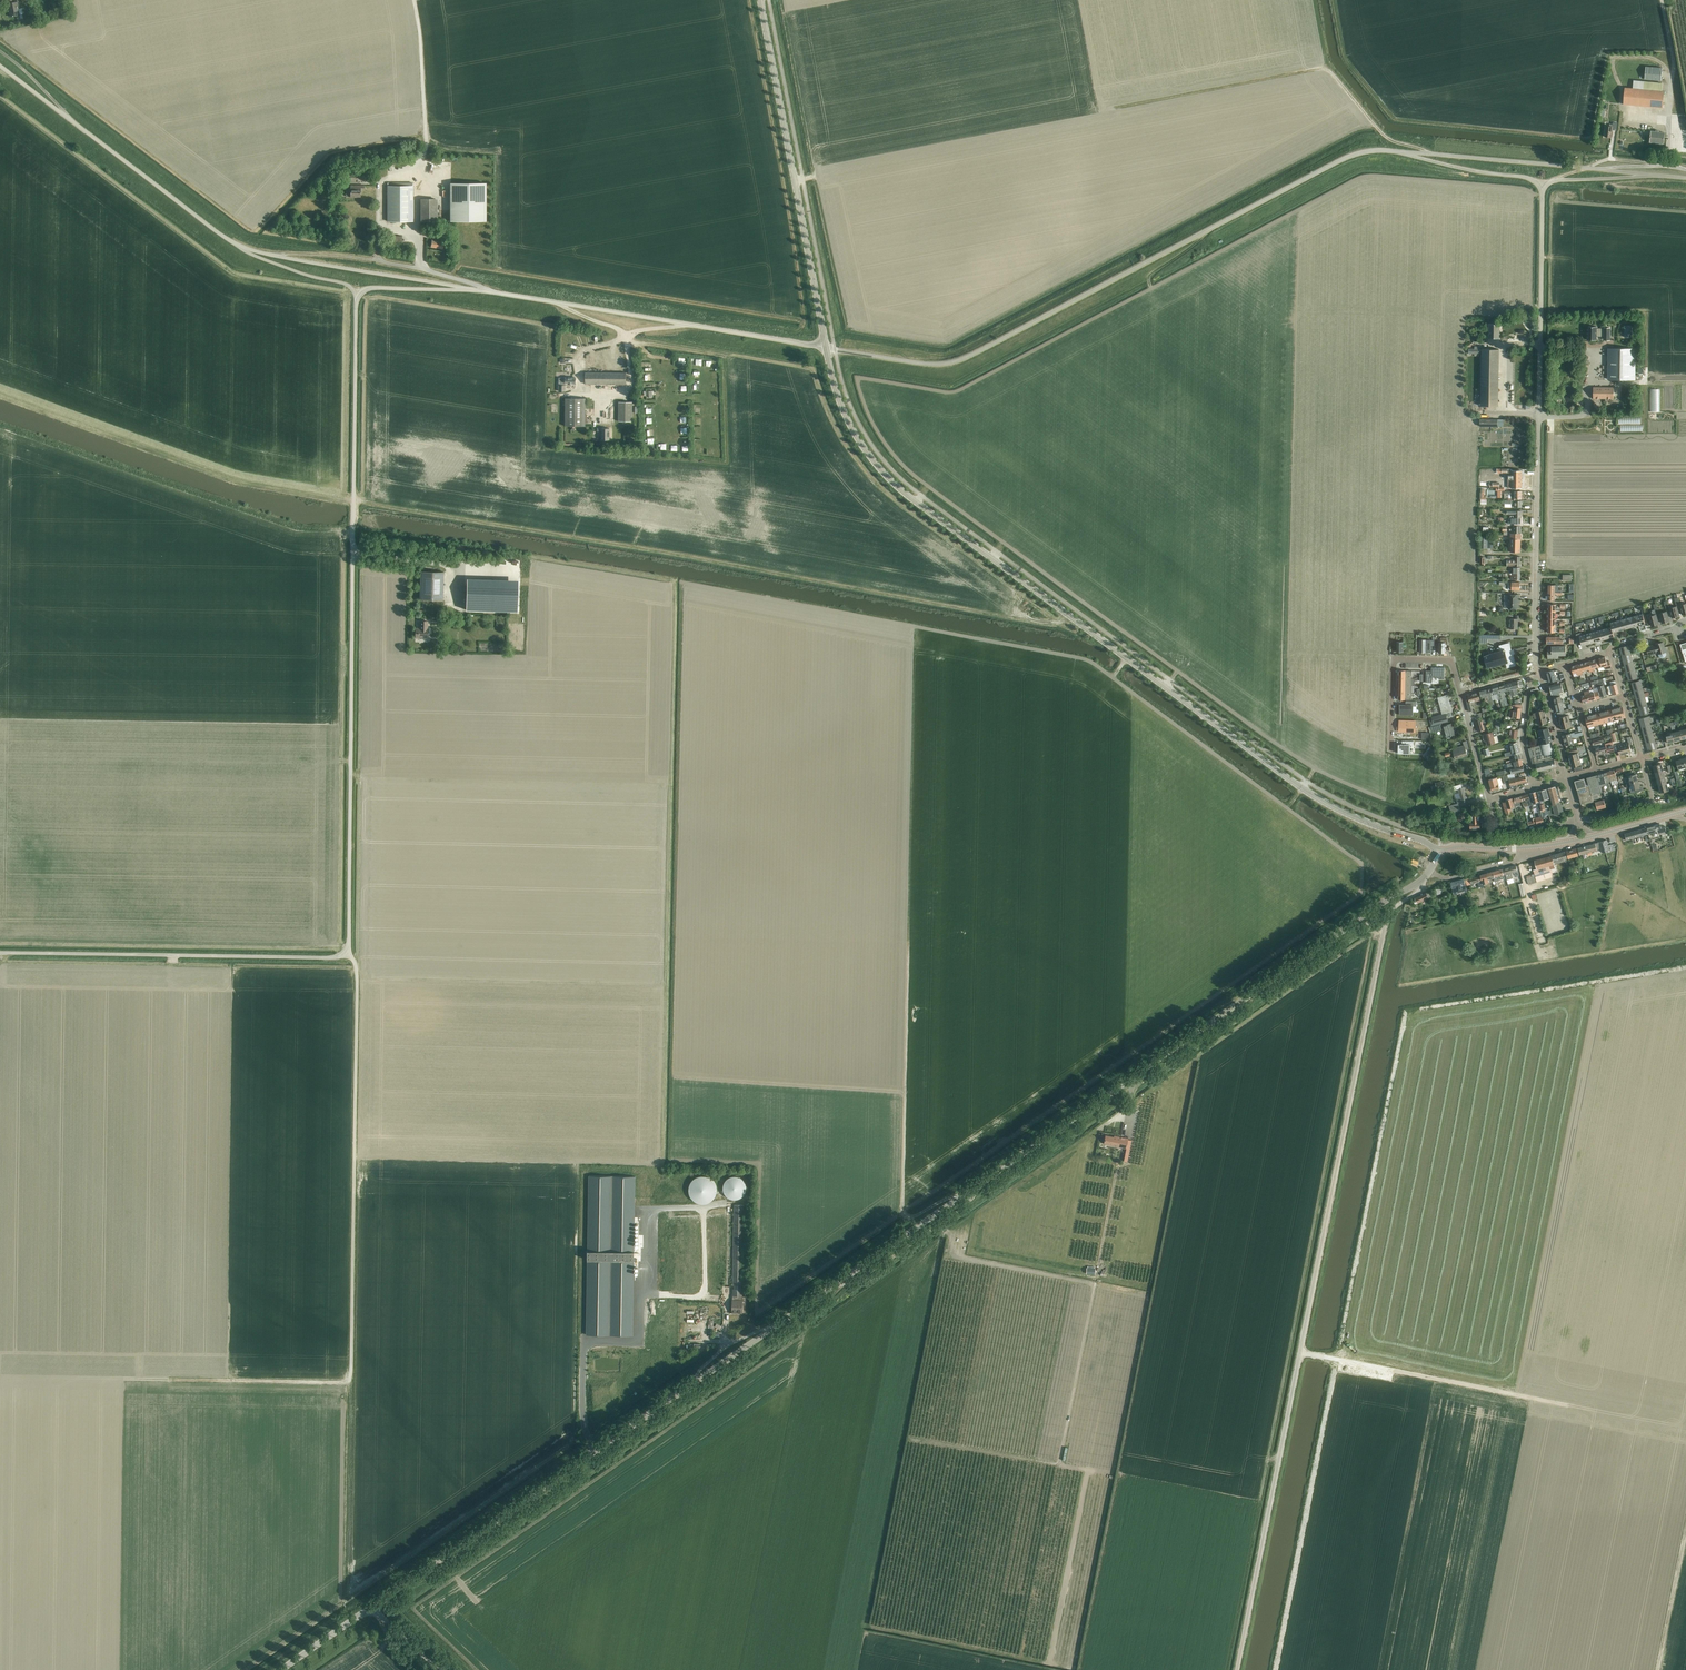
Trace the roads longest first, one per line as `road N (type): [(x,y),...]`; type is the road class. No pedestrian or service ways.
road 1 (unclassified): [(373,1606),(1345,930)]
road 2 (secondary): [(1437,850),(1308,791),(906,492),(851,425),(825,348)]
road 3 (unclassified): [(1236,1669),(1384,925)]
road 4 (track): [(1087,622),(1080,631),(353,501)]
road 5 (unclassified): [(344,952),(357,296)]
road 6 (unclassified): [(825,348),(959,362),(1356,152),(1401,152)]
road 7 (unclassified): [(350,1377),(357,973),(344,952)]
road 8 (track): [(1431,153),(1384,136),(1315,64),(1105,110)]
road 9 (track): [(967,1194),(916,1216),(904,1213),(910,920)]
road 10 (secondary): [(825,348),(760,0)]
road 11 (unclassified): [(825,348),(479,290)]
road 12 (unclassified): [(344,952),(0,953)]
road 13 (unclassified): [(1538,458),(1543,187)]
road 14 (unclassified): [(1644,174),(1401,152)]
road 15 (track): [(1539,1398),(1301,1352)]
road 16 (track): [(343,1603),(350,1377)]
road 17 (unclassified): [(246,248),(64,115)]
road 18 (residential): [(1534,672),(1538,458)]
road 19 (unclassified): [(275,256),(378,260),(479,290)]
road 20 (unclassified): [(461,287),(275,256)]
road 21 (residential): [(1460,692),(1448,661),(1394,661),(1391,753)]
road 22 (track): [(418,0),(427,160)]
road 23 (track): [(1098,1277),(1119,1167),(1128,1164),(1133,1137),(1125,1130)]
road 24 (track): [(597,1450),(582,1419),(583,1302)]
road 25 (unclassified): [(1401,152),(1543,187)]
road 26 (track): [(1658,1669),(1685,1528)]
road 27 (unclassified): [(246,248),(343,283),(357,296)]

